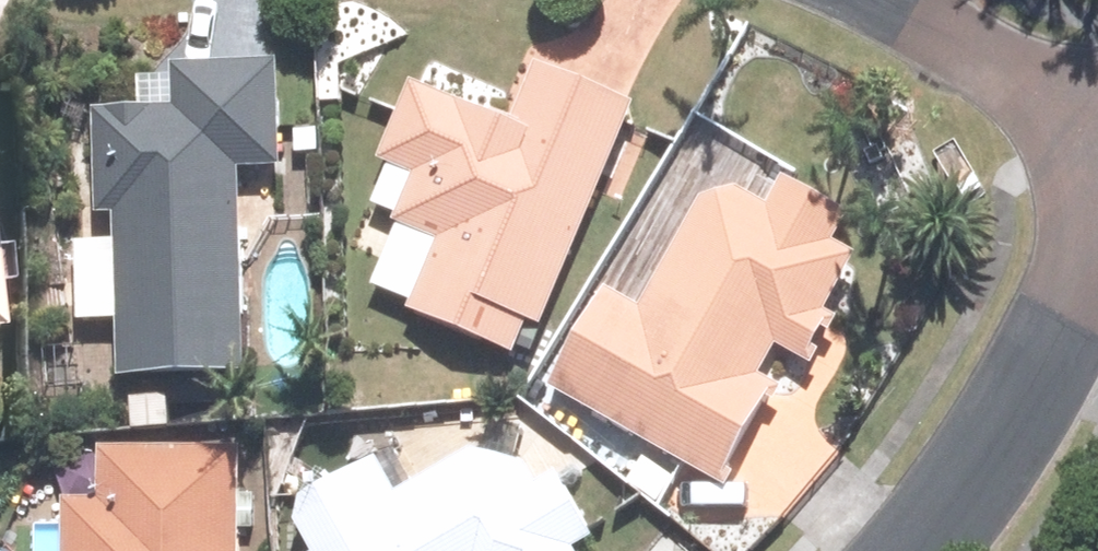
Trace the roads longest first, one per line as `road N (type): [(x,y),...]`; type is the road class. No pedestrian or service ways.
road 1 (residential): [(921,550),(1032,414),(1097,272)]
road 2 (residential): [(874,0),(1097,112)]

